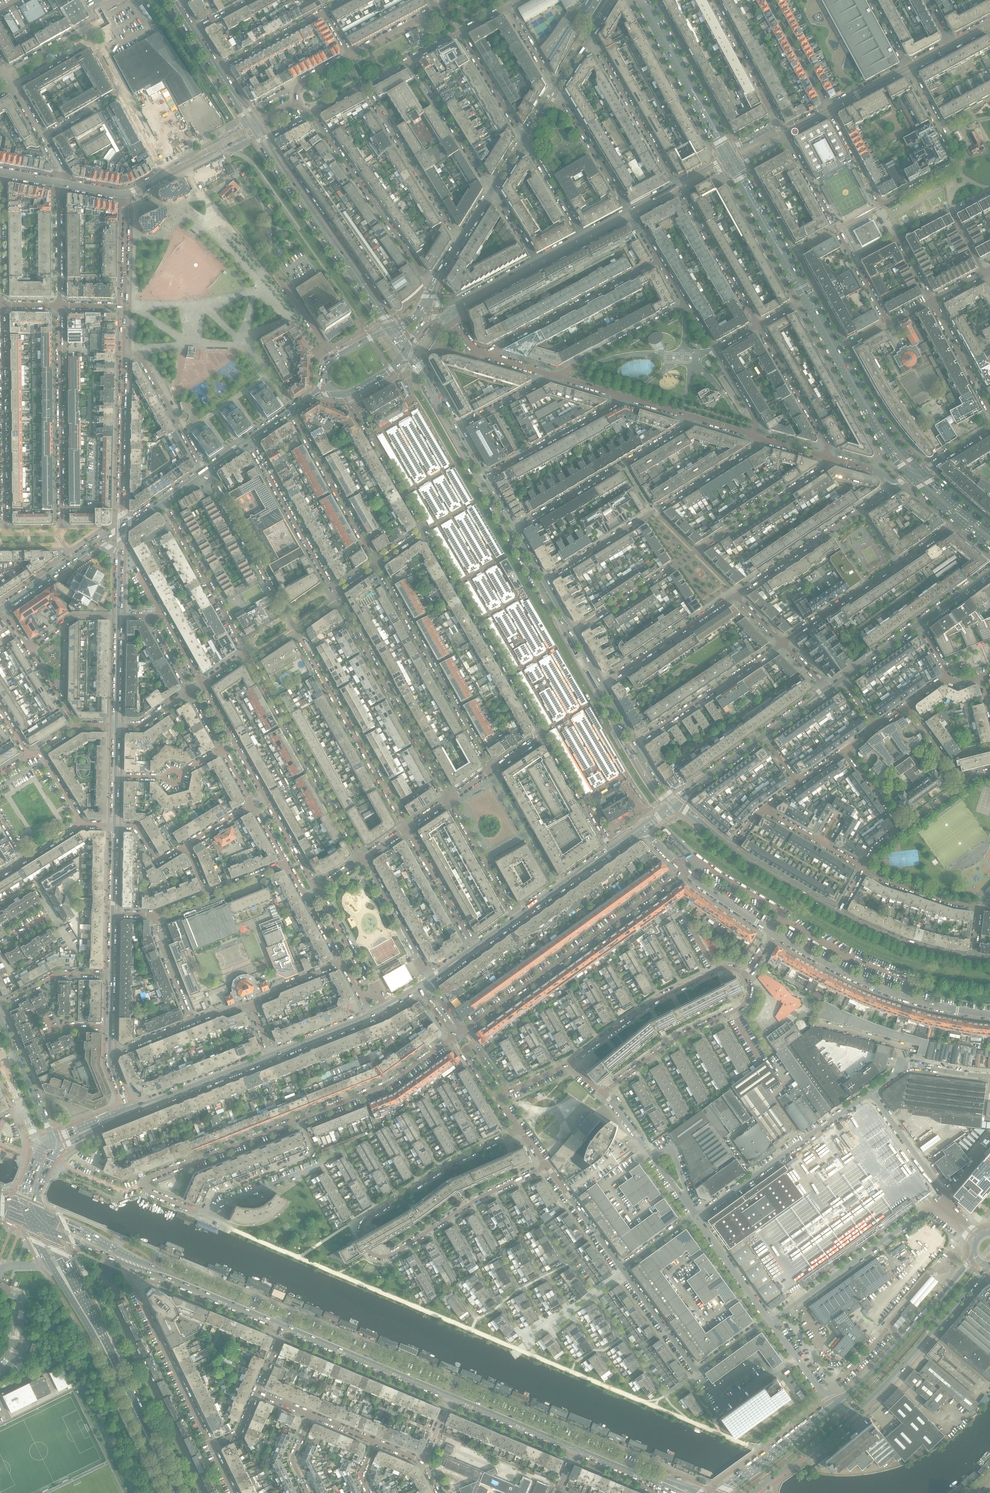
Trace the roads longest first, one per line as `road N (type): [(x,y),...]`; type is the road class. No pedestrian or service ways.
road 1 (residential): [(546,1165),(394,1254),(365,1248),(358,1234),(367,1217),(520,1129)]
road 2 (residential): [(203,1215),(143,1182),(381,1086),(453,1038)]
road 3 (residential): [(206,470),(407,829)]
road 4 (residential): [(582,1431),(290,1309)]
road 5 (residential): [(832,459),(573,632)]
road 6 (residential): [(829,109),(881,204),(958,163),(908,67)]
road 7 (secondary): [(179,1492),(51,1232)]
road 8 (residential): [(5,535),(61,528),(59,306)]
road 9 (residential): [(683,871),(462,1031)]
road 10 (residential): [(768,440),(544,581)]
road 11 (secondary): [(49,1262),(168,1492)]
road 12 (residential): [(450,799),(333,592)]
road 13 (residential): [(375,563),(491,770)]
road 14 (residential): [(425,530),(544,734)]
road 15 (residential): [(363,858),(246,653)]
road 16 (residential): [(989,1015),(888,992),(773,934)]
road 17 (residential): [(768,1320),(945,1195)]
road 18 (residential): [(782,643),(960,521)]
road 19 (residential): [(698,1217),(871,1092)]
road 20 (residential): [(768,1320),(696,1369),(621,1268)]
road 21 (residential): [(432,288),(311,113)]
road 22 (tertiary): [(846,1421),(989,1265)]
road 23 (residential): [(514,529),(690,417)]
road 24 (tertiary): [(974,1254),(833,1405)]
road 25 (residential): [(569,1063),(660,997),(720,969),(745,976)]
road 26 (residential): [(659,260),(479,356)]
road 27 (residential): [(129,1264),(210,1447)]
road 28 (residential): [(745,976),(748,997),(740,1009),(683,1035),(602,1093)]
road 29 (residential): [(734,595),(895,486)]
road 30 (residential): [(363,85),(462,239)]
road 31 (residential): [(452,1395),(284,1324)]
road 32 (tertiary): [(478,480),(573,632)]
road 33 (residential): [(782,643),(635,743)]
road 34 (residential): [(588,36),(680,187)]
road 35 (residential): [(379,306),(279,164)]
road 36 (residential): [(248,441),(333,592)]
road 37 (residential): [(375,563),(290,412)]
road 38 (residential): [(124,354),(122,527)]
road 39 (residential): [(162,503),(246,653)]
road 40 (secondary): [(731,160),(648,11)]
road 41 (residential): [(2,371),(5,535)]
road 42 (residential): [(734,595),(602,684)]
road 43 (residential): [(680,187),(758,325)]
road 44 (residential): [(617,395),(613,405),(484,477)]
road 45 (secondary): [(807,299),(731,160)]
road 46 (residential): [(346,394),(425,530)]
road 47 (residential): [(493,189),(410,59)]
road 48 (residential): [(832,459),(758,325)]
road 49 (residential): [(550,375),(686,305)]
road 50 (tertiary): [(129,1111),(271,1055)]
road 51 (tertiary): [(366,289),(279,164)]
road 52 (residential): [(181,1281),(44,1217)]
road 53 (residential): [(784,131),(712,0)]
road 54 (tertiary): [(404,353),(478,480)]
road 55 (residential): [(206,470),(138,356),(124,354)]
road 56 (residential): [(784,131),(854,260)]
road 57 (residential): [(631,213),(557,87)]
road 58 (secondary): [(878,426),(807,299)]
road 59 (tertiary): [(973,959),(910,946),(838,914)]
road 60 (residential): [(290,1309),(158,1254)]
road 61 (tertiary): [(833,1405),(720,1492)]
road 62 (residential): [(432,979),(363,858)]
road 63 (residential): [(385,1008),(317,888)]
road 64 (residential): [(474,948),(407,829)]
road 65 (residential): [(450,799),(516,917)]
road 66 (residential): [(576,1446),(452,1395)]
road 67 (residential): [(544,734),(611,849)]
road 68 (residential): [(506,1092),(472,1044),(462,1050),(498,1098)]
road 69 (residential): [(265,797),(201,684)]
road 70 (residential): [(871,1092),(903,1064),(989,1076)]
road 71 (residential): [(621,1268),(546,1165)]
road 72 (residential): [(945,1195),(871,1092)]
road 73 (residential): [(524,140),(460,32)]
road 74 (tertiary): [(838,914),(731,849)]
road 75 (residential): [(768,1320),(698,1217)]
road 76 (residential): [(770,0),(829,109)]
road 77 (residential): [(59,306),(60,183)]
road 78 (residential): [(932,301),(989,410)]
road 79 (residential): [(854,260),(889,324),(932,301)]
road 80 (residential): [(218,69),(325,11)]
road 81 (residential): [(864,868),(979,907)]
road 82 (residential): [(0,183),(1,304)]
road 83 (residential): [(693,1477),(582,1431)]

